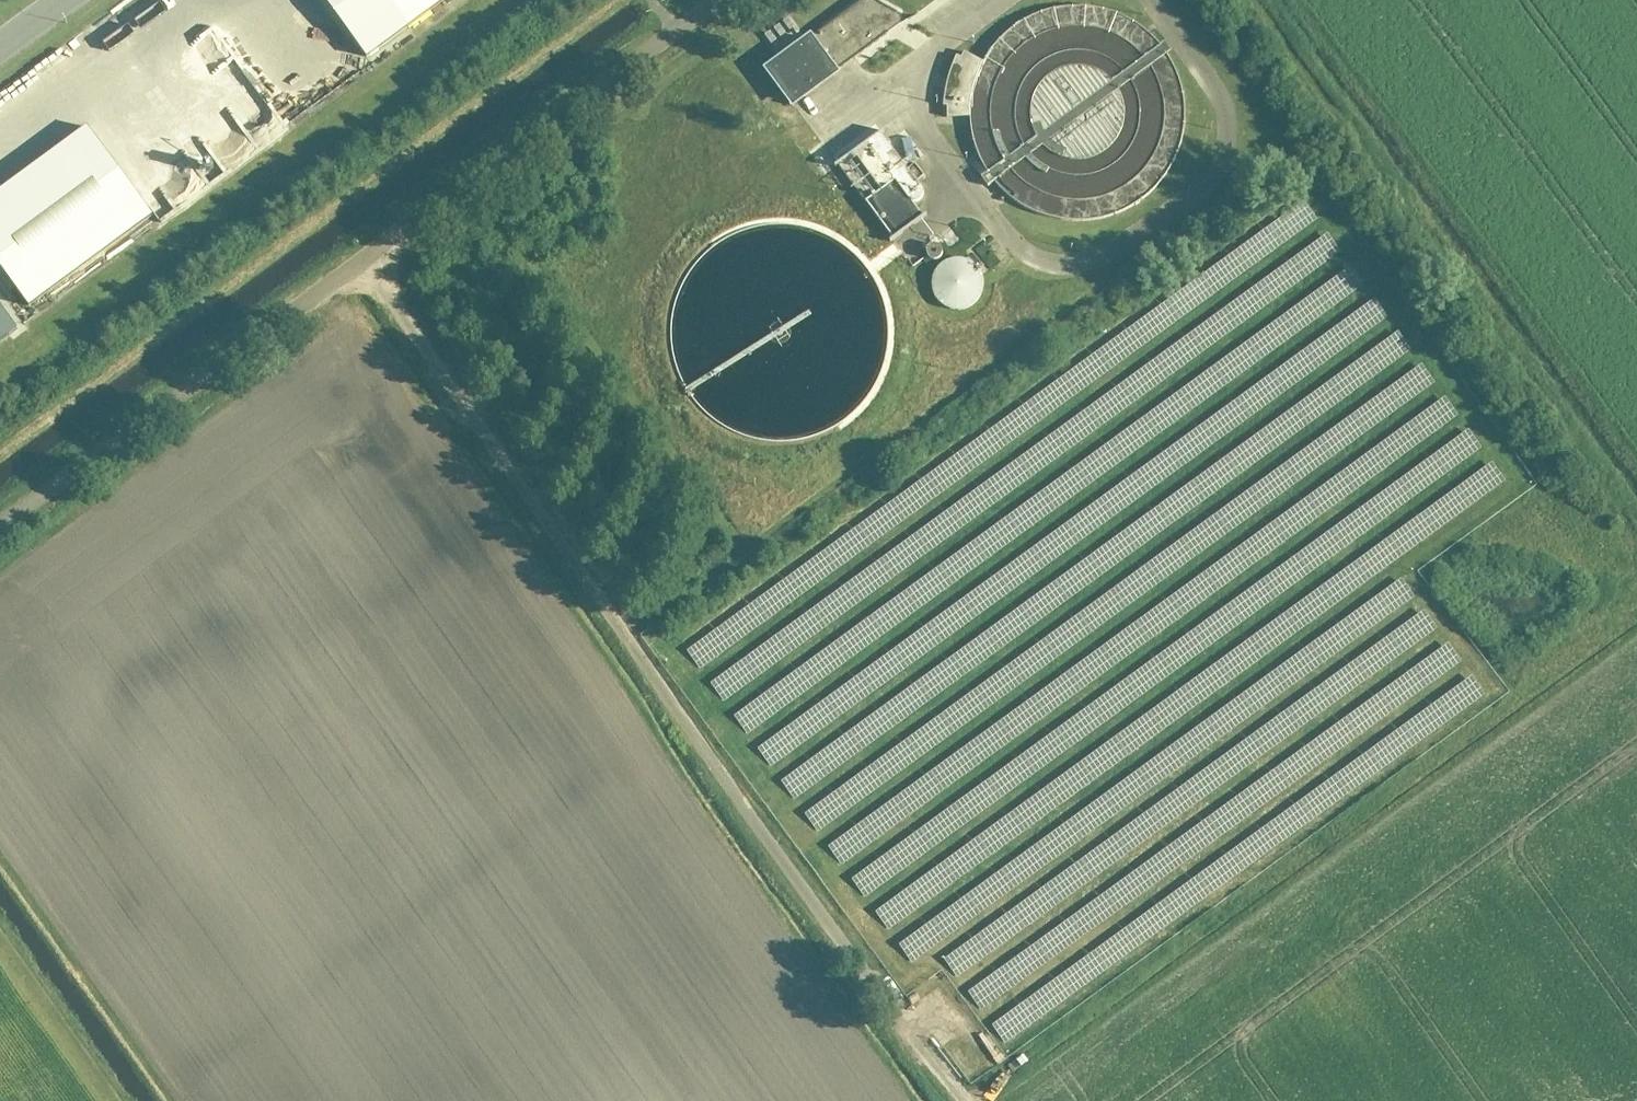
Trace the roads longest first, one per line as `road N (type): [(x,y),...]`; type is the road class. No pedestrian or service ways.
road 1 (unclassified): [(961,1100),(363,264)]
road 2 (unclassified): [(0,529),(363,264)]
road 3 (unclassified): [(363,264),(719,0)]

